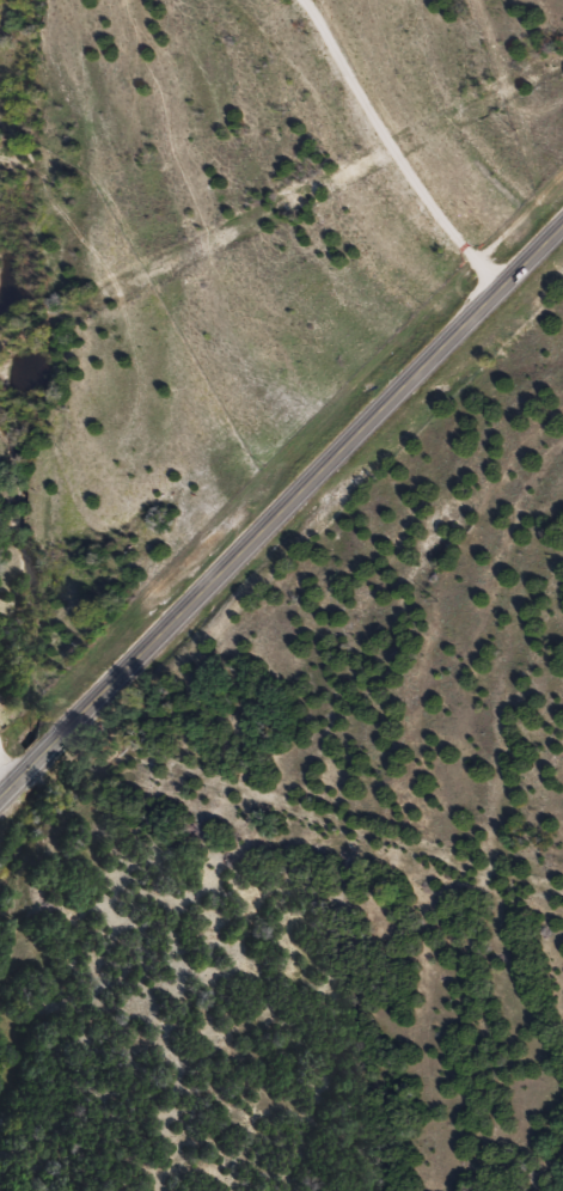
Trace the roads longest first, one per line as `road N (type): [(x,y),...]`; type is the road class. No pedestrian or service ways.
road 1 (primary): [(0,796),(562,228)]
road 2 (residential): [(80,714),(562,949)]

